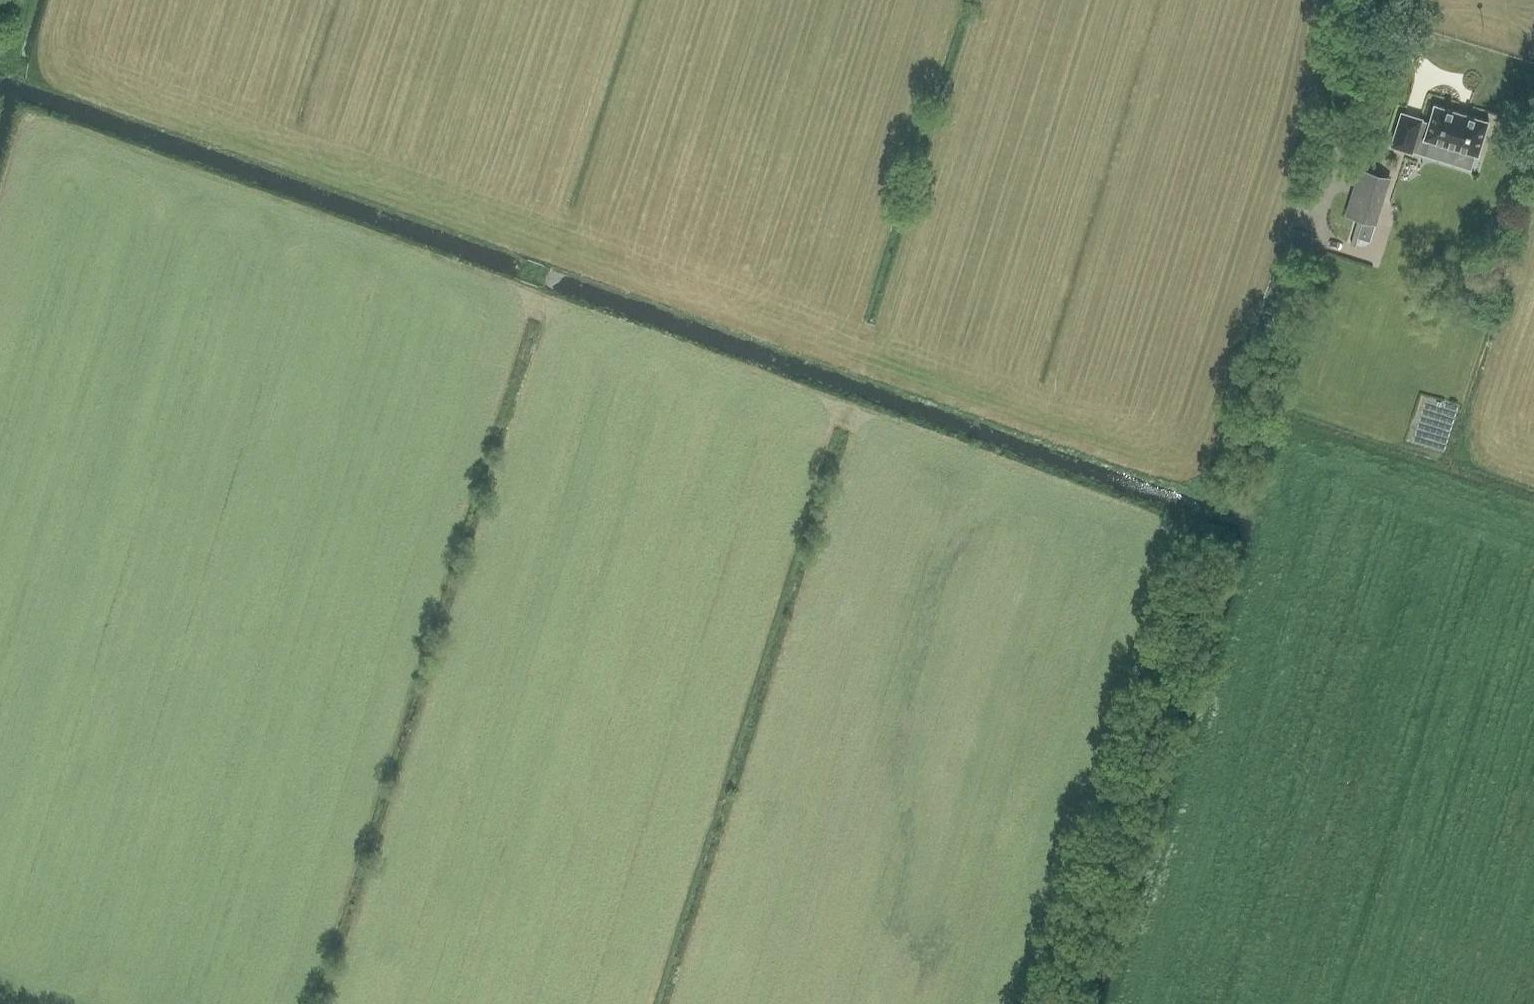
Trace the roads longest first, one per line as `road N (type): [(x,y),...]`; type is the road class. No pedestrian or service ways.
road 1 (track): [(1310,236),(1380,0)]

